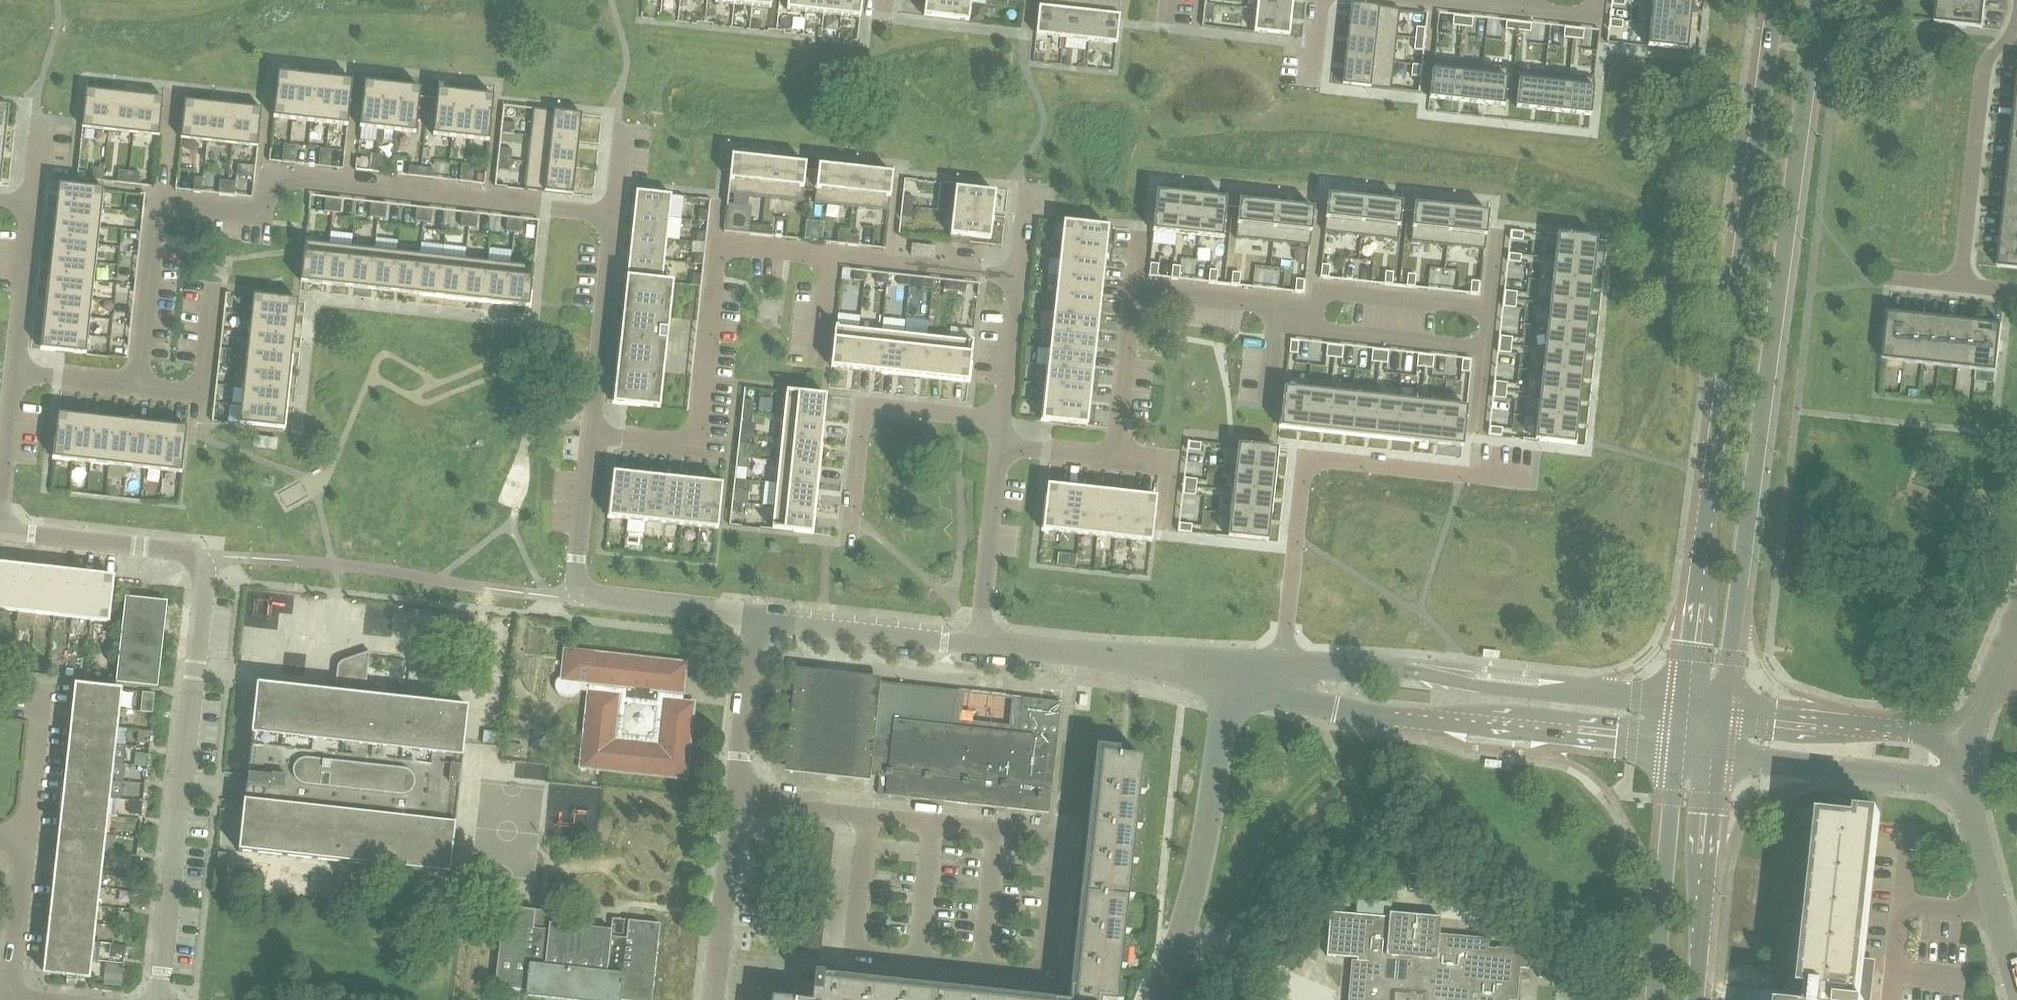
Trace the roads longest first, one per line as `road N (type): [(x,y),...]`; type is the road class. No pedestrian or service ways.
road 1 (tertiary): [(1722,712),(1817,0)]
road 2 (tertiary): [(1777,0),(1688,708)]
road 3 (residential): [(141,389),(162,202),(264,214),(268,175),(615,214)]
road 4 (residential): [(872,818),(858,958),(1032,975),(1050,955),(1060,837),(932,824)]
road 5 (residential): [(163,999),(203,563)]
road 6 (residential): [(591,437),(698,448),(719,244),(829,255)]
road 7 (residential): [(1688,708),(1494,690),(1414,673),(1283,668)]
road 8 (residential): [(1278,703),(1681,749)]
road 9 (residential): [(1288,629),(1306,456),(1525,479)]
road 10 (residential): [(1158,999),(1204,866),(1231,676)]
road 11 (residential): [(1965,290),(1982,73),(2016,21)]
road 12 (residential): [(1001,420),(865,407),(851,540)]
road 13 (residential): [(1716,756),(1972,787)]
road 14 (residential): [(1231,676),(980,643)]
road 15 (residential): [(1973,742),(1722,712)]
road 16 (tertiary): [(1681,749),(1654,999)]
road 17 (tertiary): [(1695,999),(1716,756)]
road 18 (residential): [(980,643),(756,618)]
road 19 (residential): [(591,437),(615,214)]
road 20 (residential): [(203,563),(187,553),(0,534)]
road 21 (residential): [(716,999),(737,804)]
road 22 (residential): [(999,449),(980,643)]
road 23 (residential): [(1491,309),(1321,291),(1319,311)]
road 24 (residential): [(1319,311),(1317,329),(1487,347)]
road 25 (residential): [(829,255),(1016,273)]
road 26 (residential): [(737,804),(756,618)]
road 27 (residential): [(756,618),(597,600),(582,591)]
road 28 (residential): [(15,376),(33,204)]
road 29 (residential): [(141,389),(203,396),(216,287)]
road 30 (residential): [(1115,461),(1133,292)]
road 31 (residential): [(582,591),(591,437)]
road 32 (residential): [(28,845),(44,693)]
road 33 (residential): [(12,997),(28,845)]
road 34 (residential): [(1456,0),(1593,14),(1595,0)]
road 35 (residential): [(1016,273),(1001,420)]
road 36 (residential): [(1279,307),(1133,292)]
road 37 (residential): [(0,515),(15,376)]
road 38 (residential): [(872,818),(737,804)]
road 39 (residential): [(2000,914),(1972,787)]
road 40 (residential): [(15,376),(141,389)]

